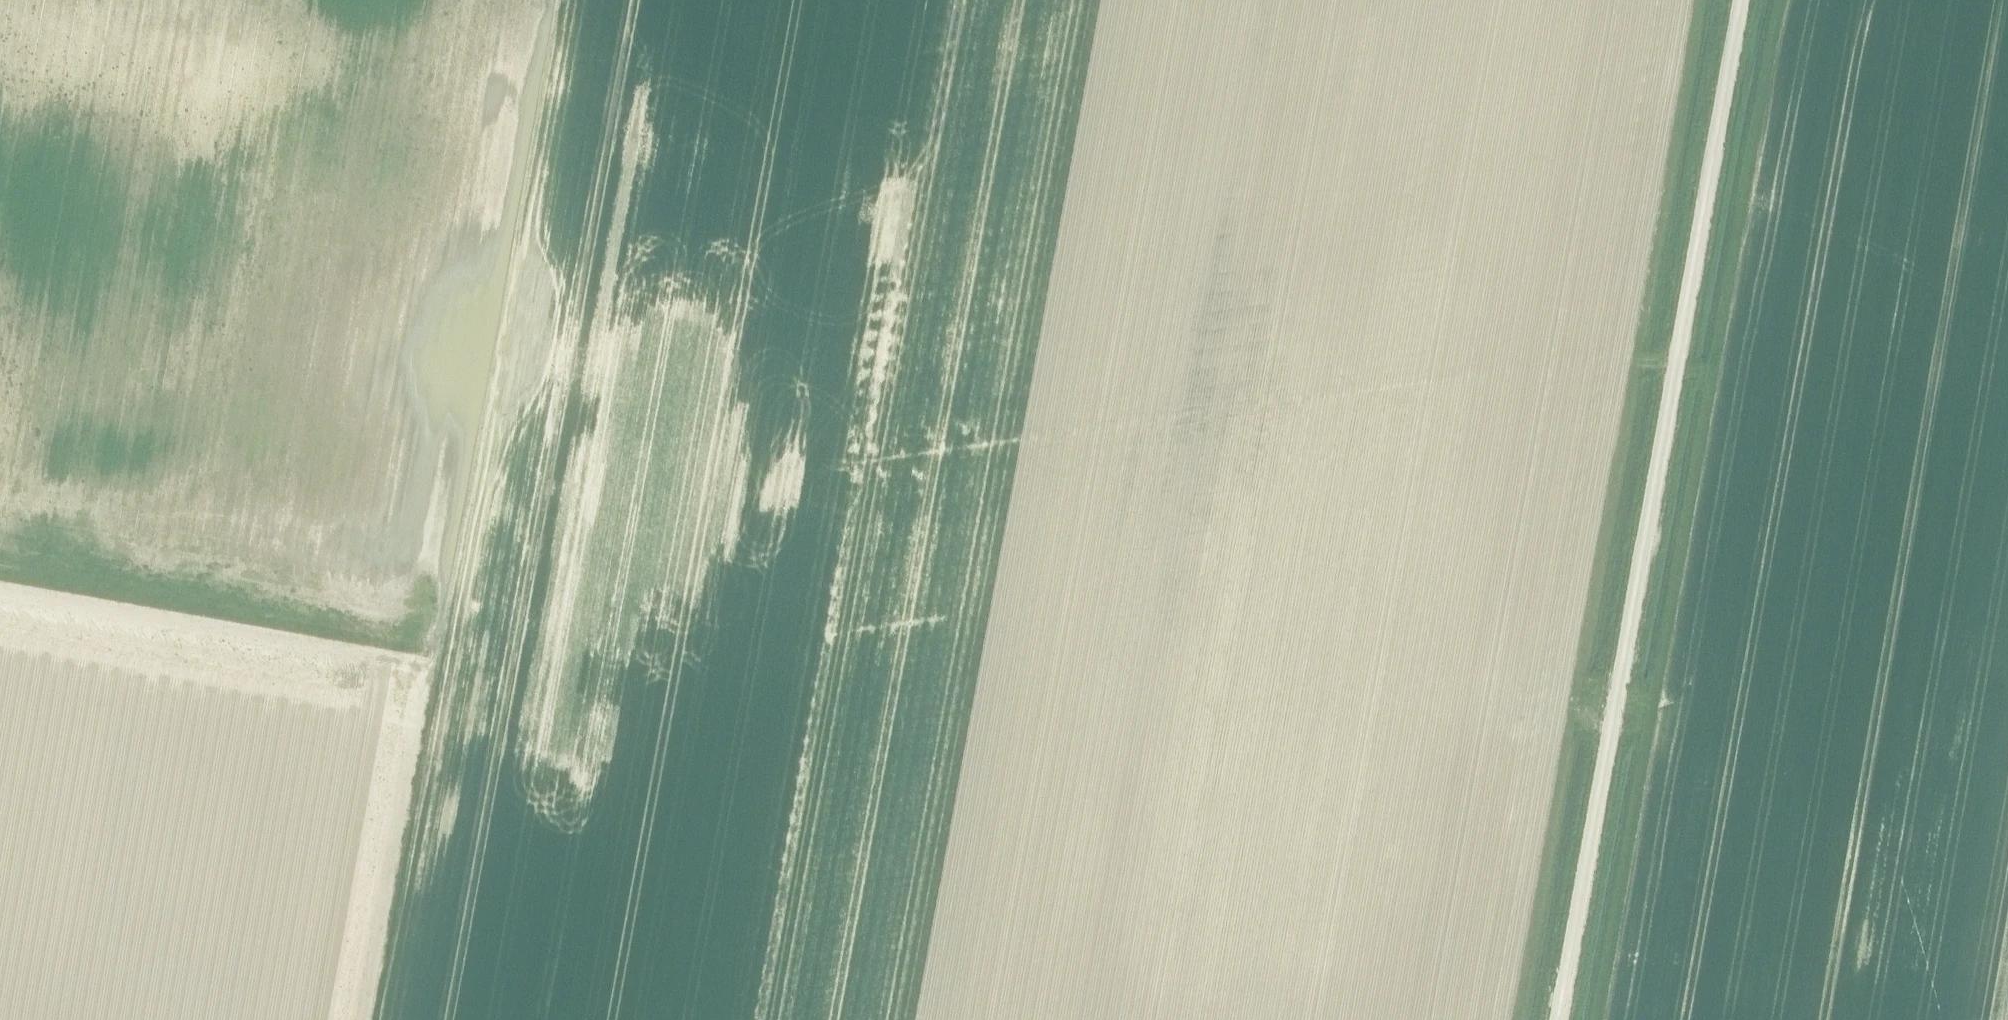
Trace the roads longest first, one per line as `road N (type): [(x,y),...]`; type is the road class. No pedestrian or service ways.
road 1 (unclassified): [(1556,1019),(1740,0)]

